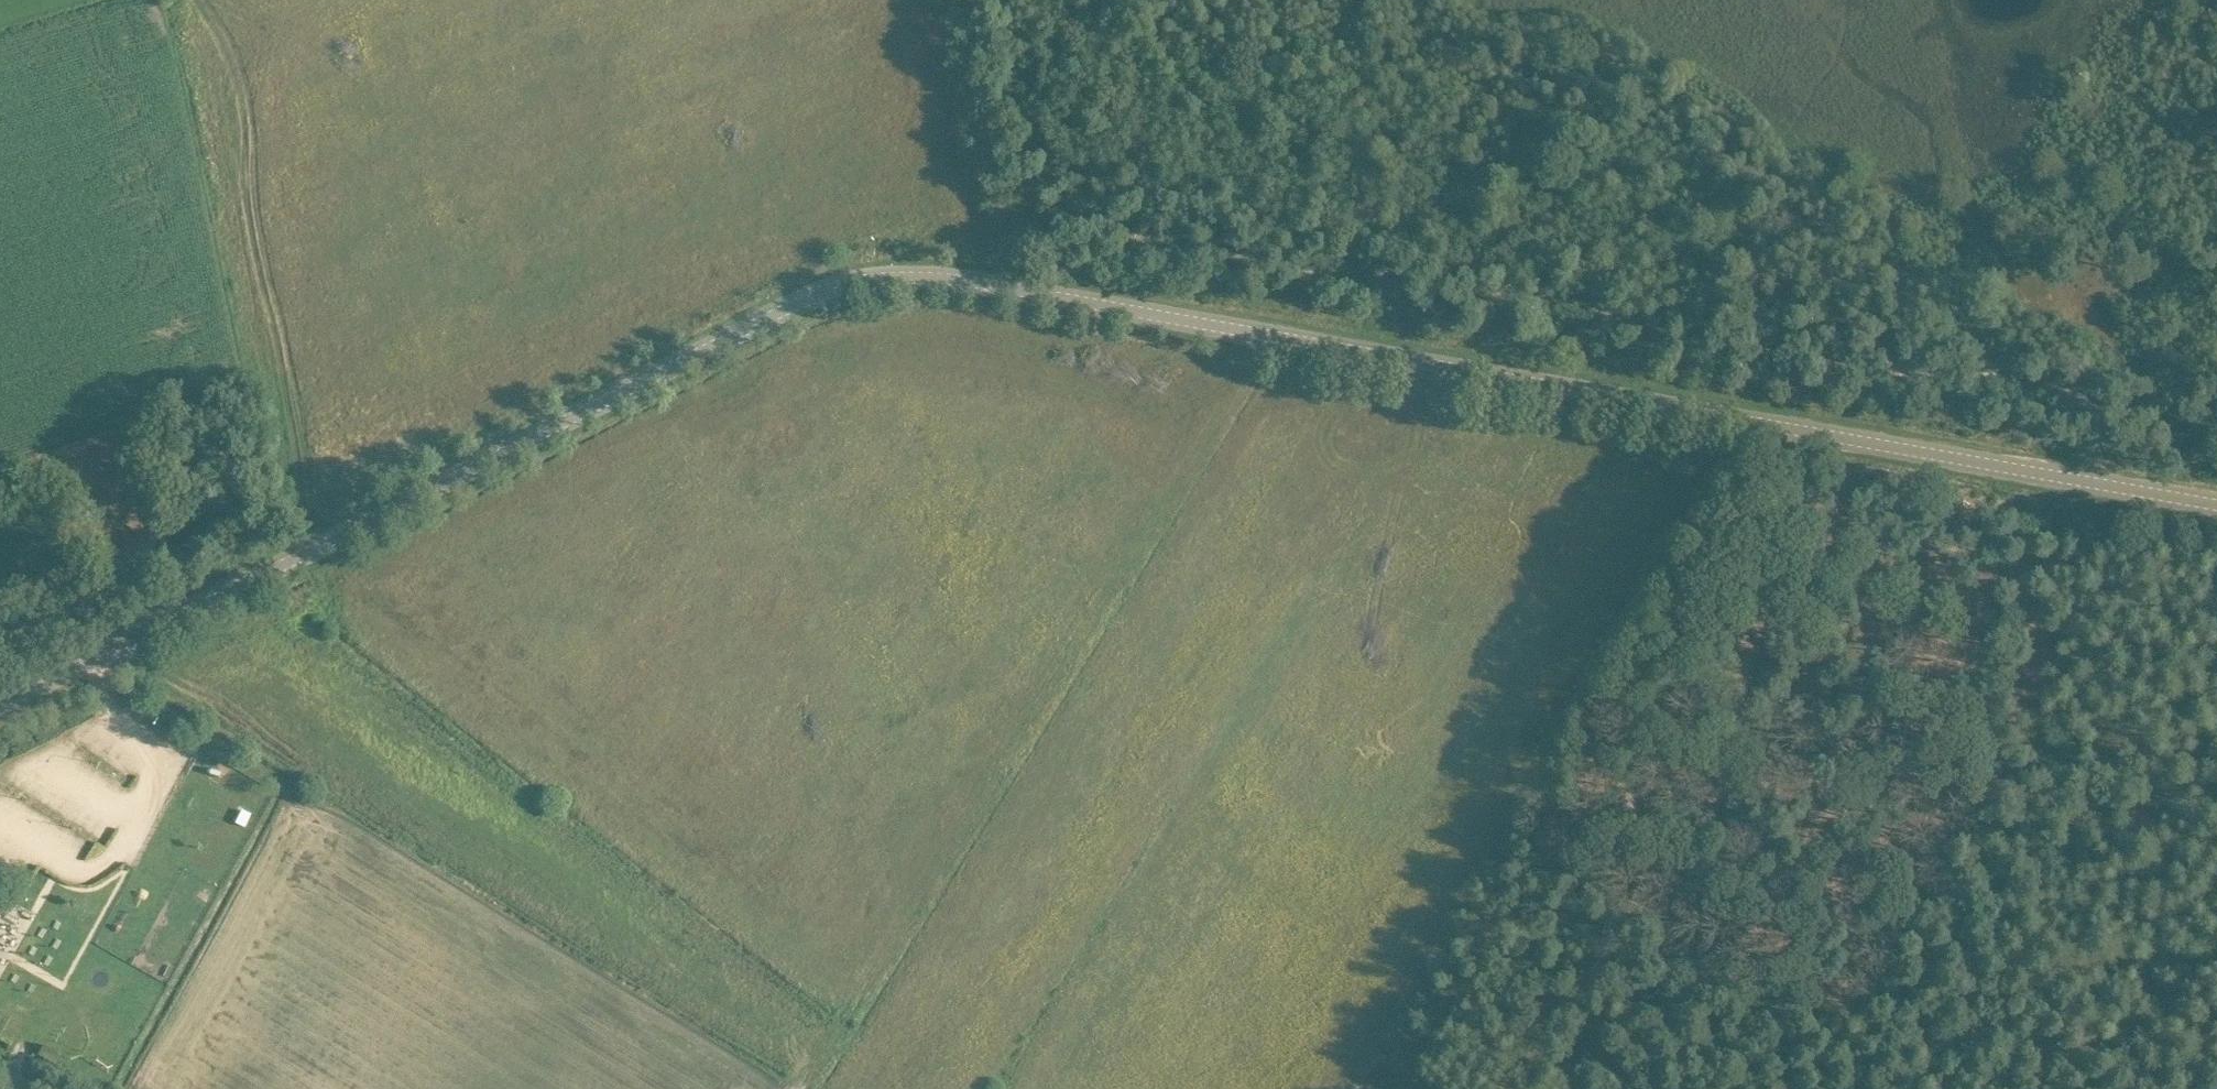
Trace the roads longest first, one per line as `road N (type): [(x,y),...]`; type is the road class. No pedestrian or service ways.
road 1 (tertiary): [(0,707),(774,314),(872,278),(977,283),(2216,506)]

